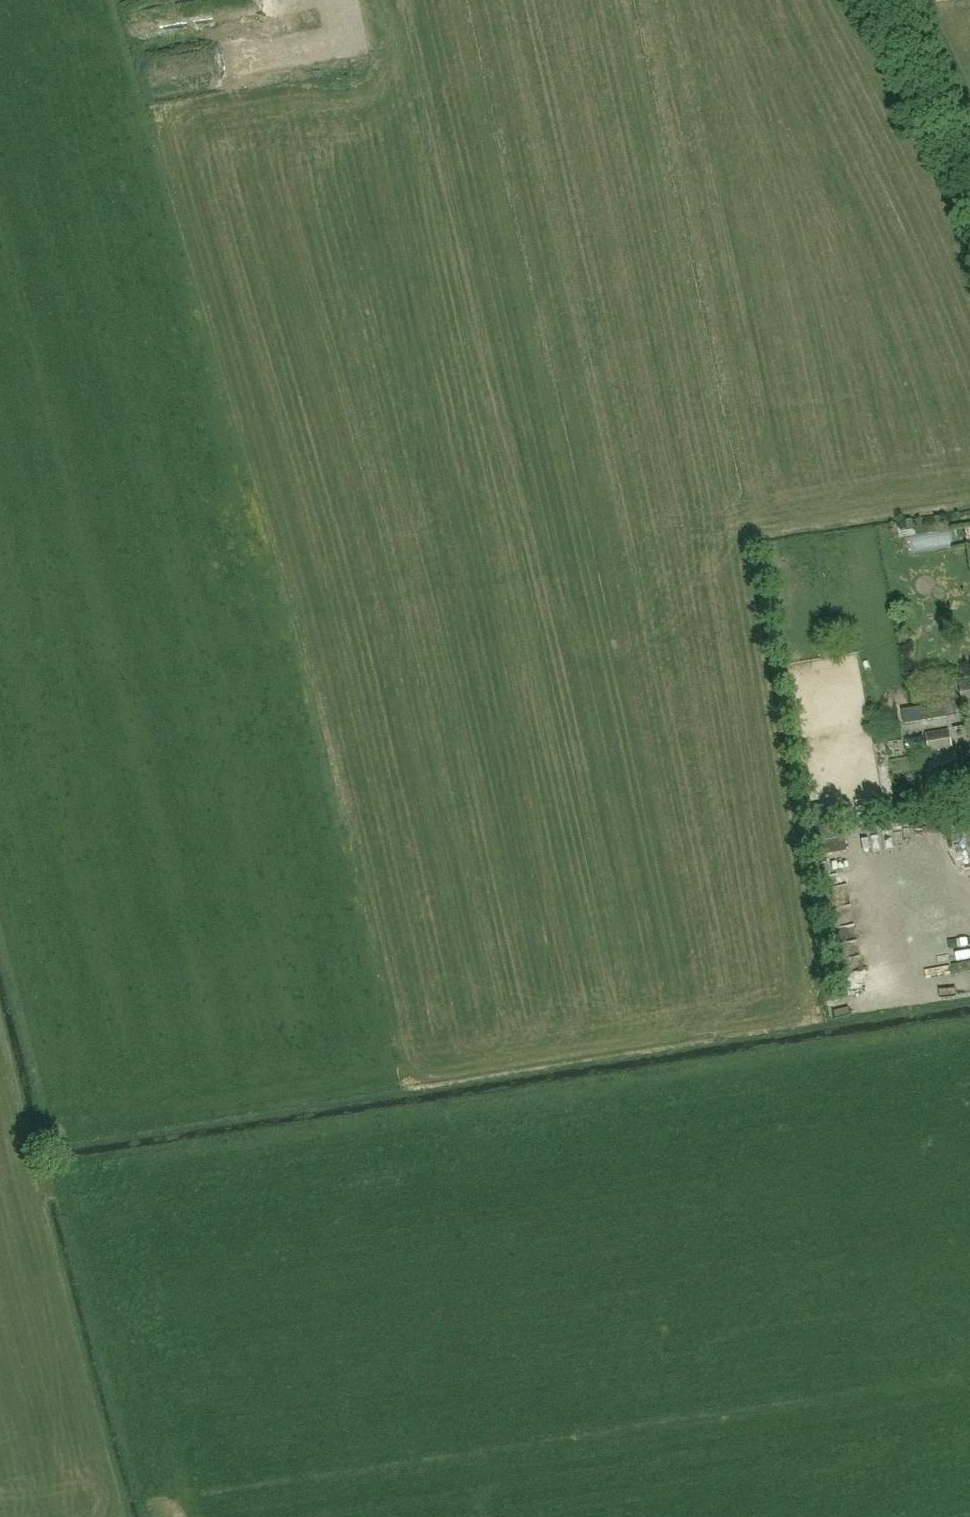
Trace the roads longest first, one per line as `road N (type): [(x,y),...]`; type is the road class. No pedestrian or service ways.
road 1 (unclassified): [(969,152),(897,0)]

